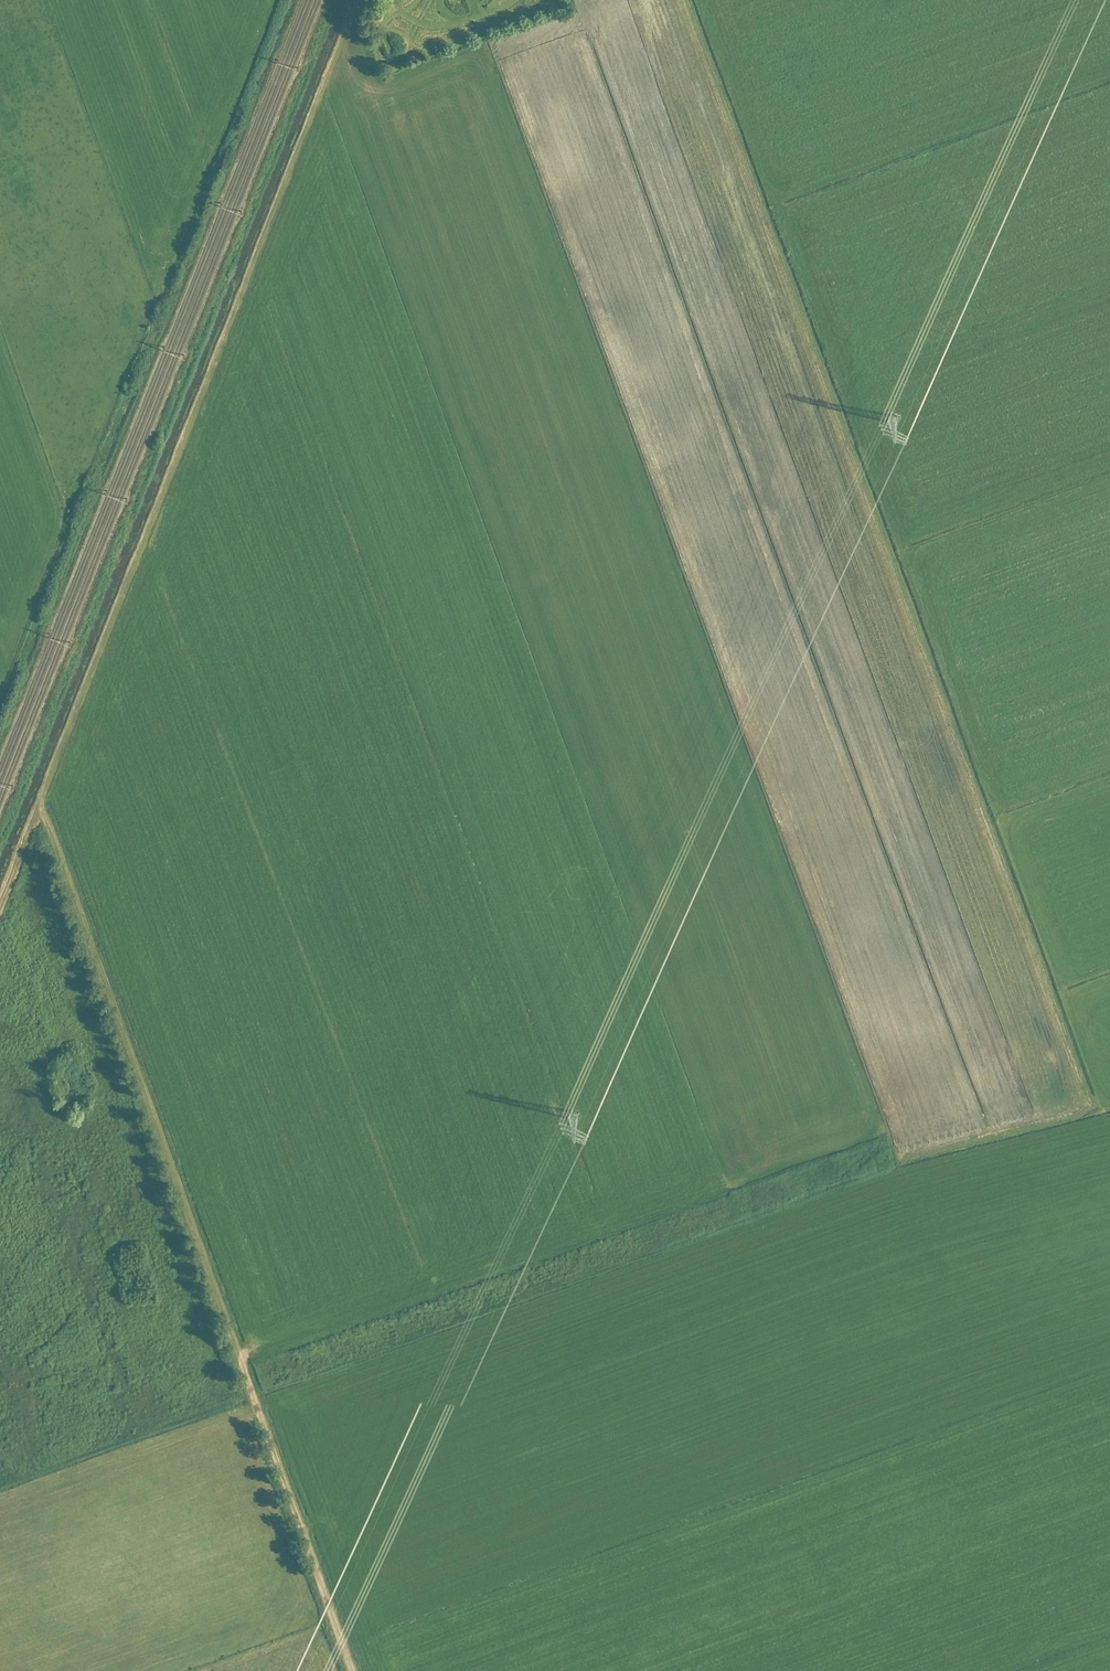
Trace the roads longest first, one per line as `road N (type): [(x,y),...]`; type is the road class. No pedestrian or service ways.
road 1 (track): [(0,904),(358,0)]
road 2 (track): [(41,805),(352,1670)]

